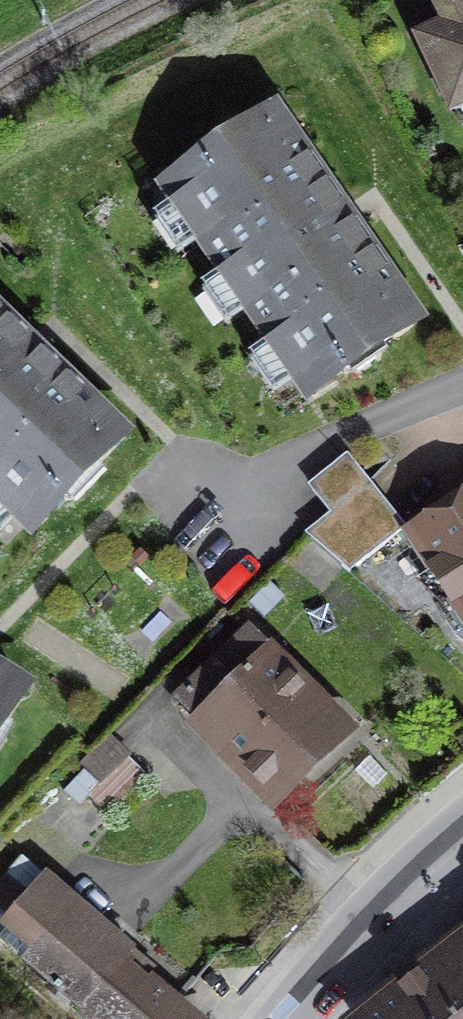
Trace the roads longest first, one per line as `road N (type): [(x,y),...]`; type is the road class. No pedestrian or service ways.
road 1 (residential): [(462,385),(337,436),(189,555)]
road 2 (secondary): [(462,835),(288,1018)]

